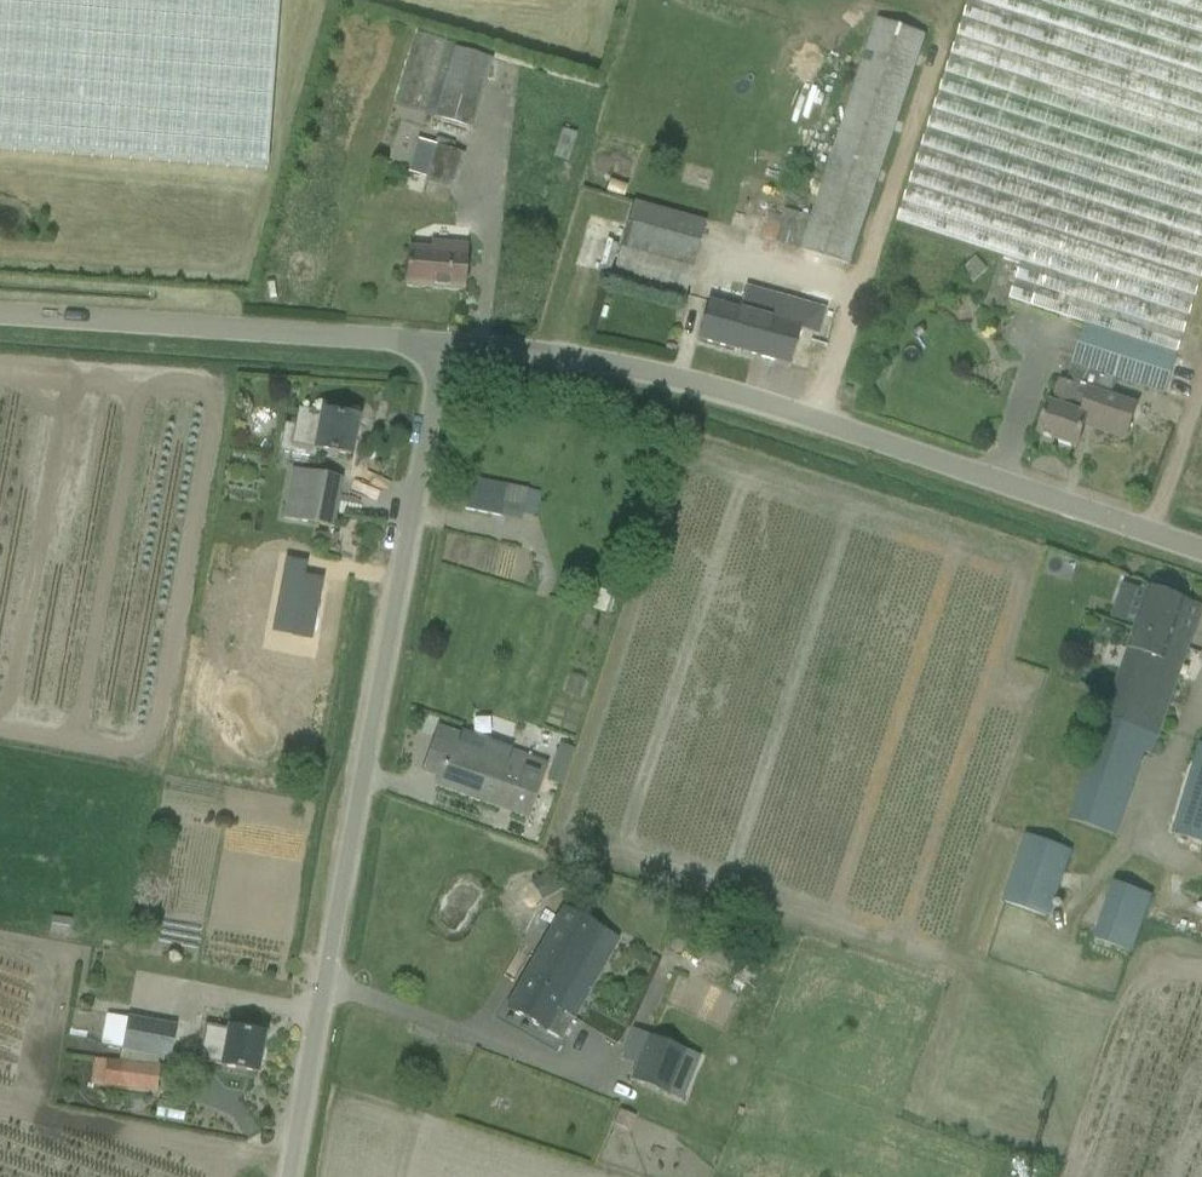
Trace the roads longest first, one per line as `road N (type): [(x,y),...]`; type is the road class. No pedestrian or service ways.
road 1 (unclassified): [(289,1176),(450,353)]
road 2 (unclassified): [(1201,555),(725,402),(450,353)]
road 3 (unclassified): [(0,314),(450,353)]

